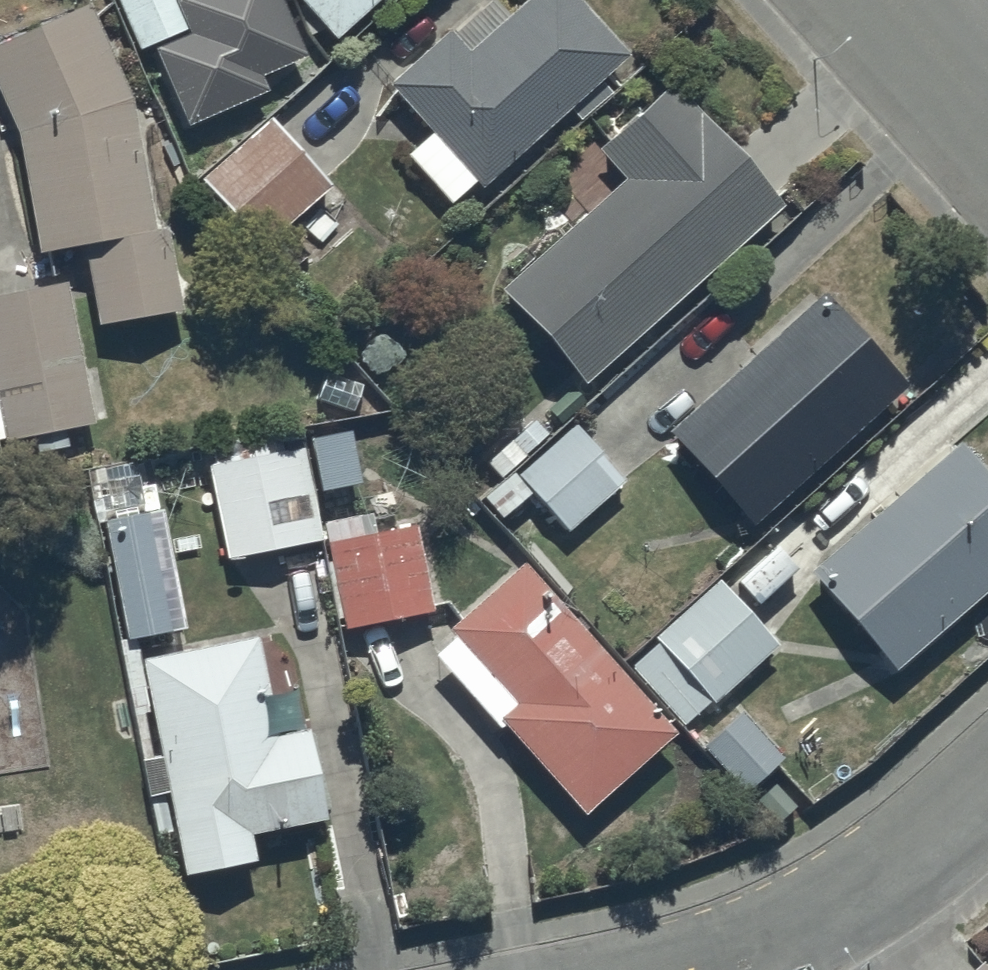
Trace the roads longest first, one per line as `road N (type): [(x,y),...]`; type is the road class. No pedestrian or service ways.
road 1 (residential): [(687,969),(786,933),(849,898),(987,784)]
road 2 (residential): [(987,112),(887,0)]

